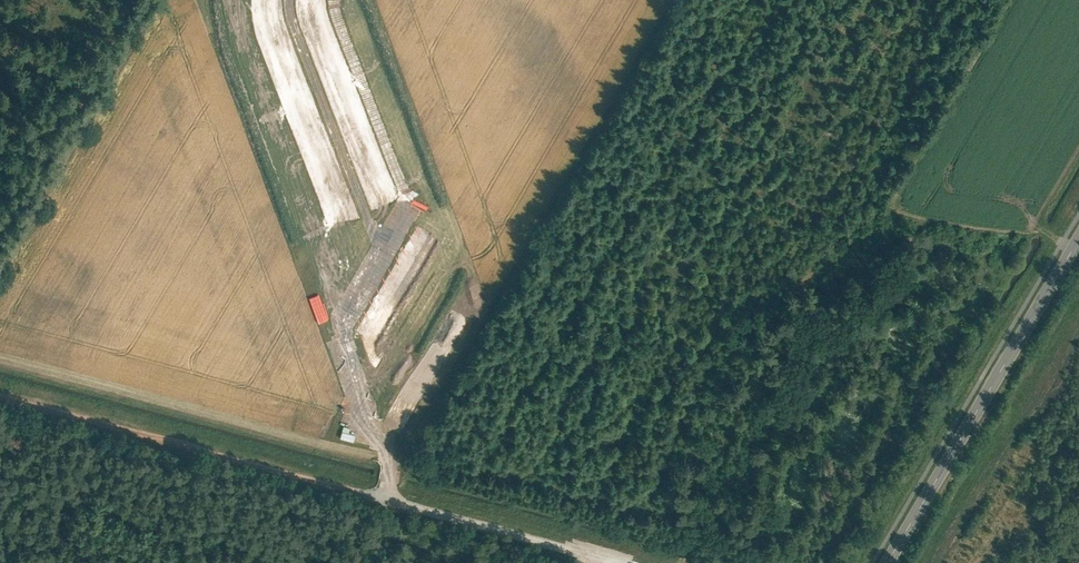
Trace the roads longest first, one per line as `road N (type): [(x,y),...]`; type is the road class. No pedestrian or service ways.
road 1 (track): [(639,562),(0,395)]
road 2 (track): [(382,495),(670,0)]
road 3 (tertiary): [(887,562),(1078,237)]

